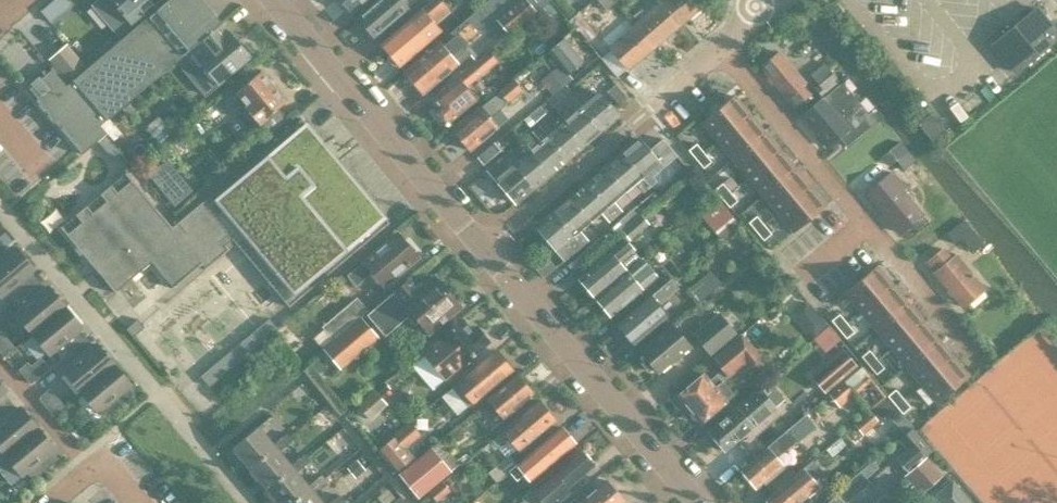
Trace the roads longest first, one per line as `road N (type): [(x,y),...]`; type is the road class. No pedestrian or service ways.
road 1 (tertiary): [(695,502),(270,0)]
road 2 (residential): [(976,361),(721,47)]
road 3 (residential): [(94,469),(0,357)]

